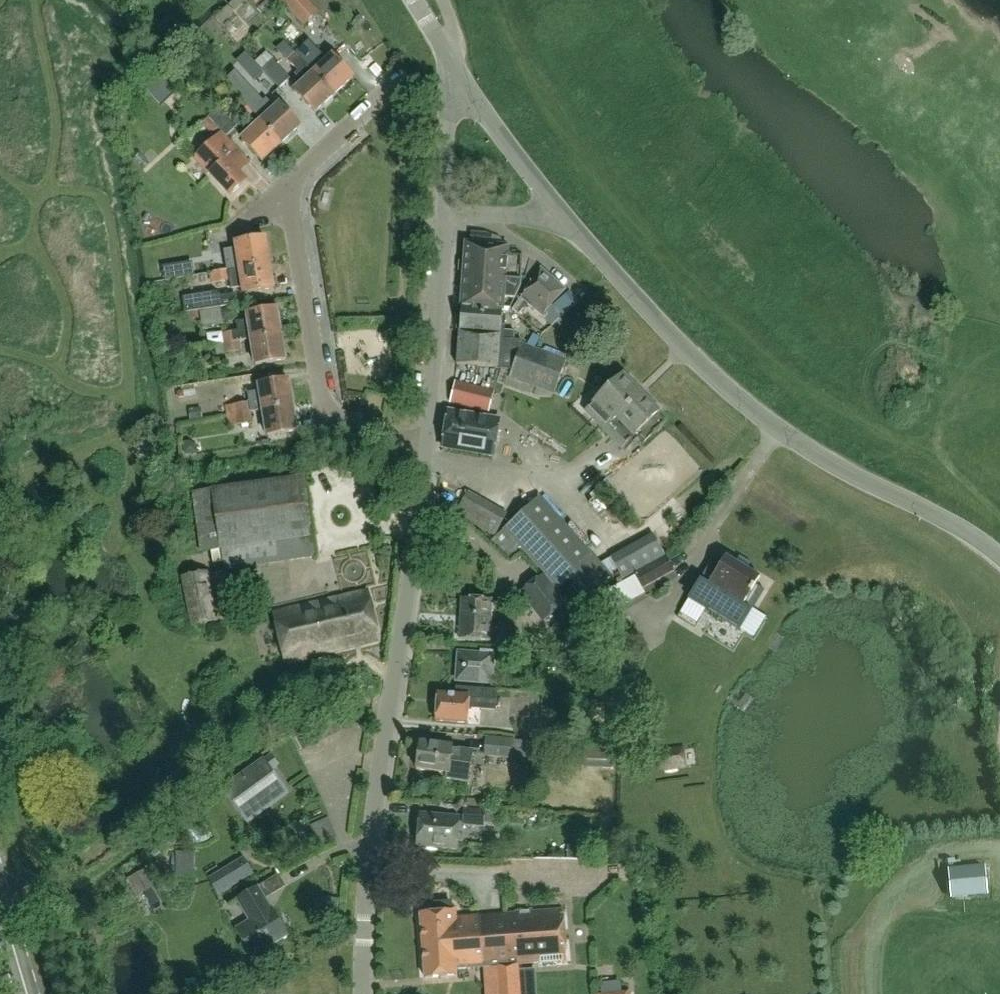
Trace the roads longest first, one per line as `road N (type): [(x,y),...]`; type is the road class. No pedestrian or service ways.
road 1 (tertiary): [(999,557),(754,412),(693,357),(554,205)]
road 2 (residential): [(364,993),(370,847),(425,444)]
road 3 (residential): [(425,444),(324,419),(288,182),(400,78)]
road 4 (residential): [(425,444),(443,214)]
road 5 (tertiary): [(554,205),(451,60)]
road 6 (residential): [(443,214),(451,60)]

